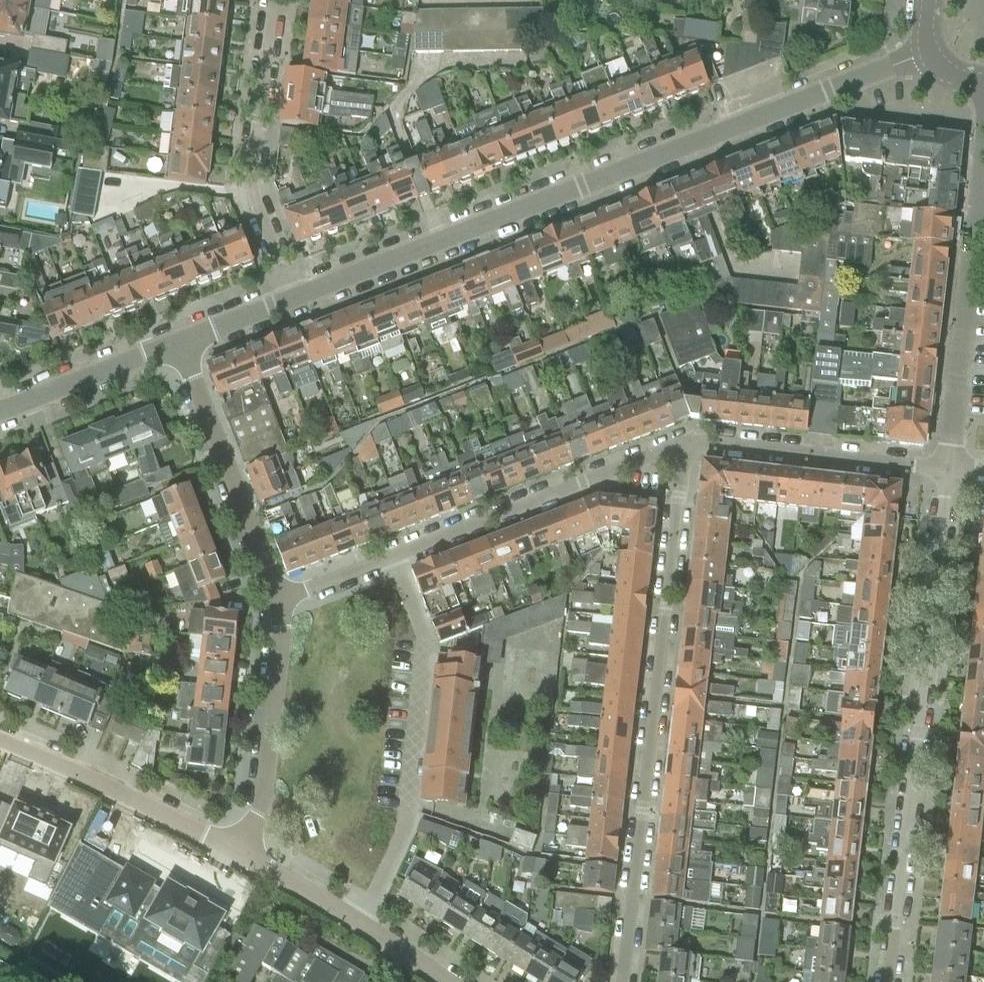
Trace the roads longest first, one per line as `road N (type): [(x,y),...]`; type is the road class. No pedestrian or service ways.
road 1 (residential): [(928,57),(294,298)]
road 2 (residential): [(688,442),(622,981)]
road 3 (residential): [(887,981),(948,468)]
road 4 (residential): [(358,926),(404,829),(423,642),(392,555)]
road 5 (residential): [(948,468),(983,141)]
road 6 (residential): [(688,442),(392,555)]
road 7 (residential): [(294,298),(249,181),(272,0)]
road 8 (residential): [(280,600),(179,343)]
road 9 (residential): [(240,854),(0,743)]
road 10 (residential): [(948,468),(688,442)]
road 11 (residential): [(240,854),(259,810),(280,600)]
road 12 (residential): [(0,412),(179,343)]
road 13 (residential): [(358,926),(240,854)]
road 14 (residential): [(294,298),(179,343)]
road 15 (residential): [(392,555),(280,600)]

